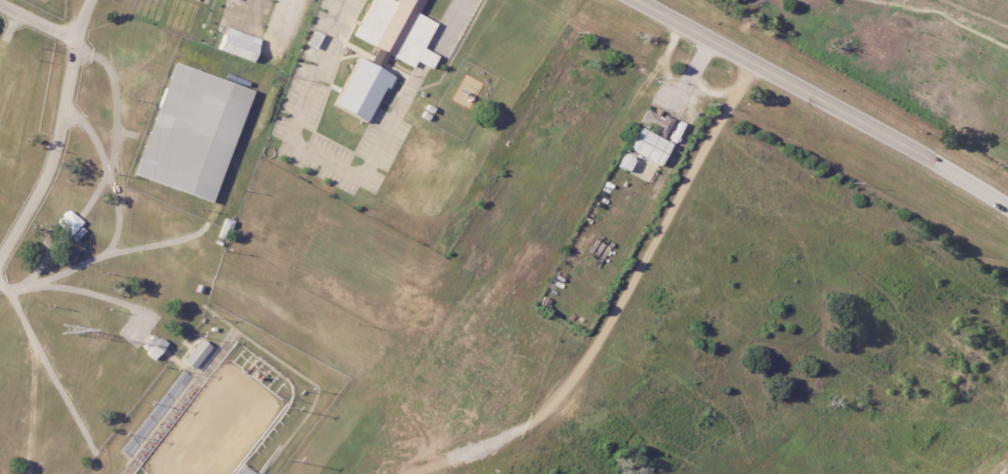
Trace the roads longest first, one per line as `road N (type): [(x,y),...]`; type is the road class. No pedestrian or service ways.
road 1 (secondary): [(1007,205),(631,0)]
road 2 (residential): [(0,262),(51,171),(92,0)]

